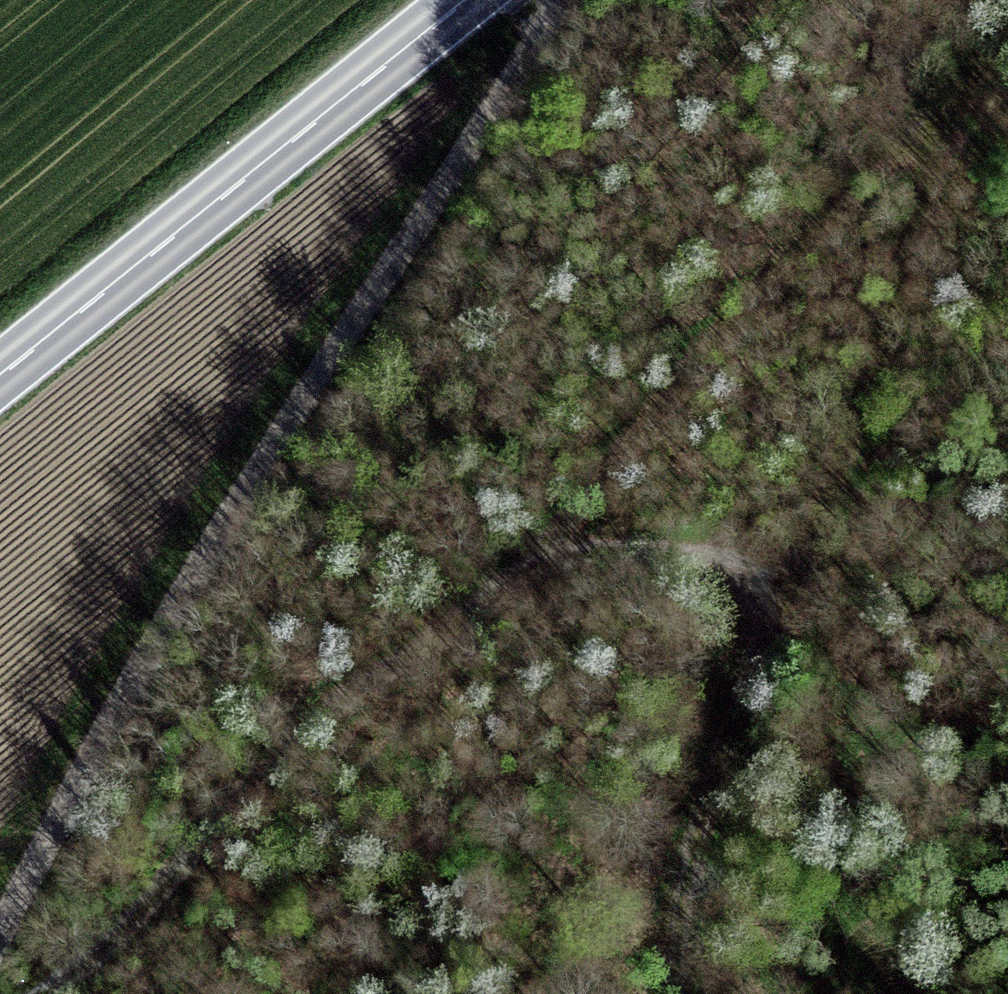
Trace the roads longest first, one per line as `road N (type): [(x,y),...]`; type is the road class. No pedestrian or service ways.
road 1 (track): [(21,993),(564,547),(947,121)]
road 2 (track): [(562,0),(85,759),(0,926)]
road 3 (track): [(947,121),(689,879),(671,993)]
road 4 (secondary): [(0,371),(459,0)]
road 5 (track): [(544,564),(789,584)]

